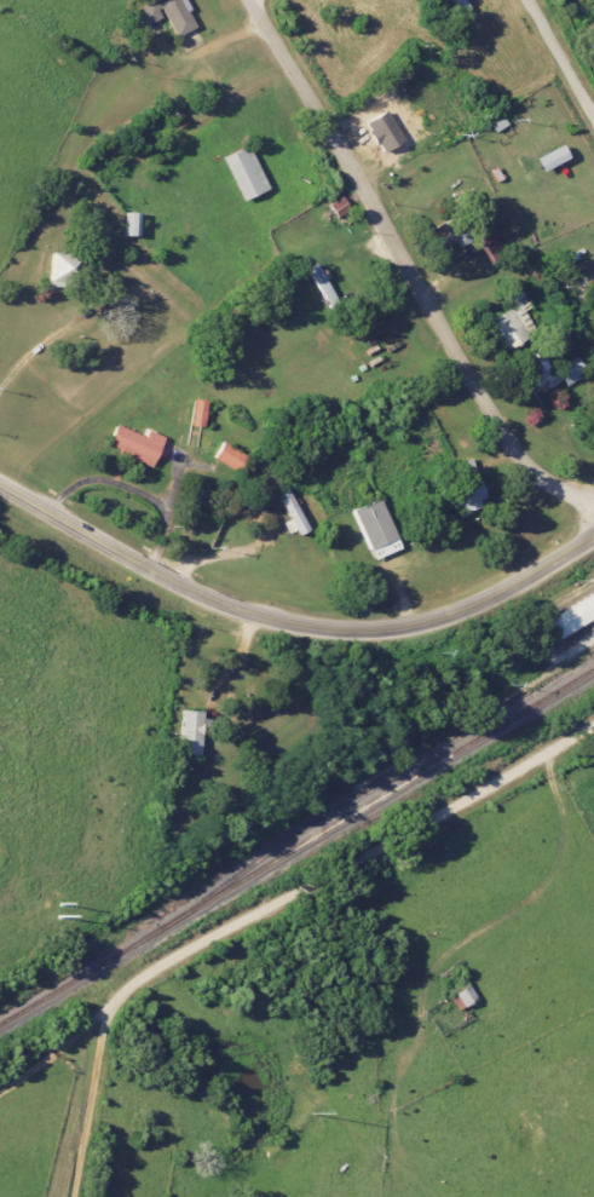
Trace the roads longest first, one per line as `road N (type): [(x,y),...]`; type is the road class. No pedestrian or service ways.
road 1 (residential): [(76,1196),(103,1030),(126,990),(593,726)]
road 2 (secondary): [(593,537),(467,611),(387,631),(333,631),(264,618),(184,589),(0,491)]
road 3 (tertiary): [(593,500),(552,485),(517,455),(252,0)]
road 4 (residential): [(593,120),(527,0)]

